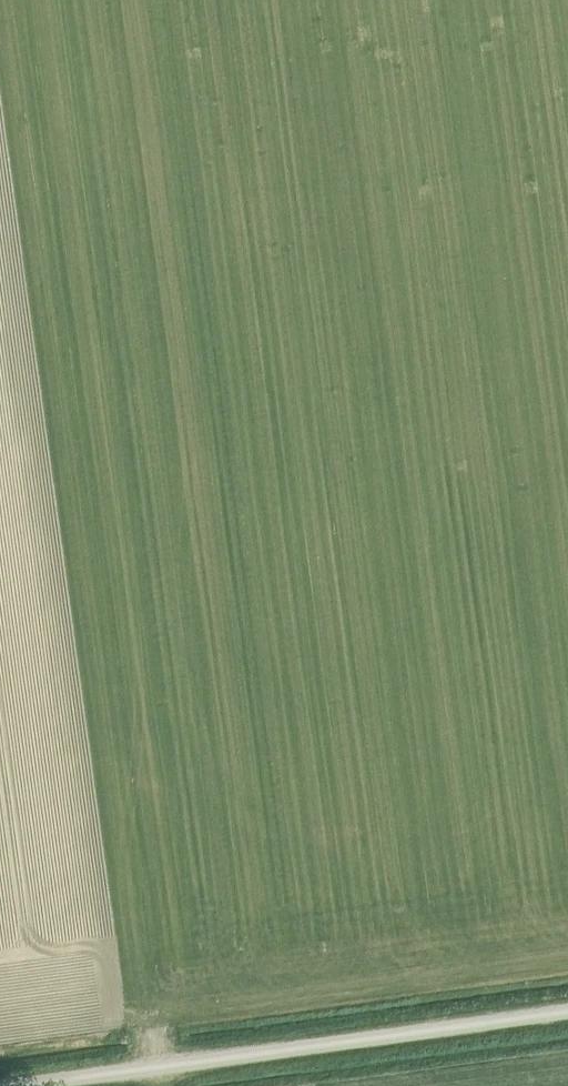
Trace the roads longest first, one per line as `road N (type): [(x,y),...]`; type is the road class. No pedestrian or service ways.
road 1 (unclassified): [(21,1085),(567,1011)]

